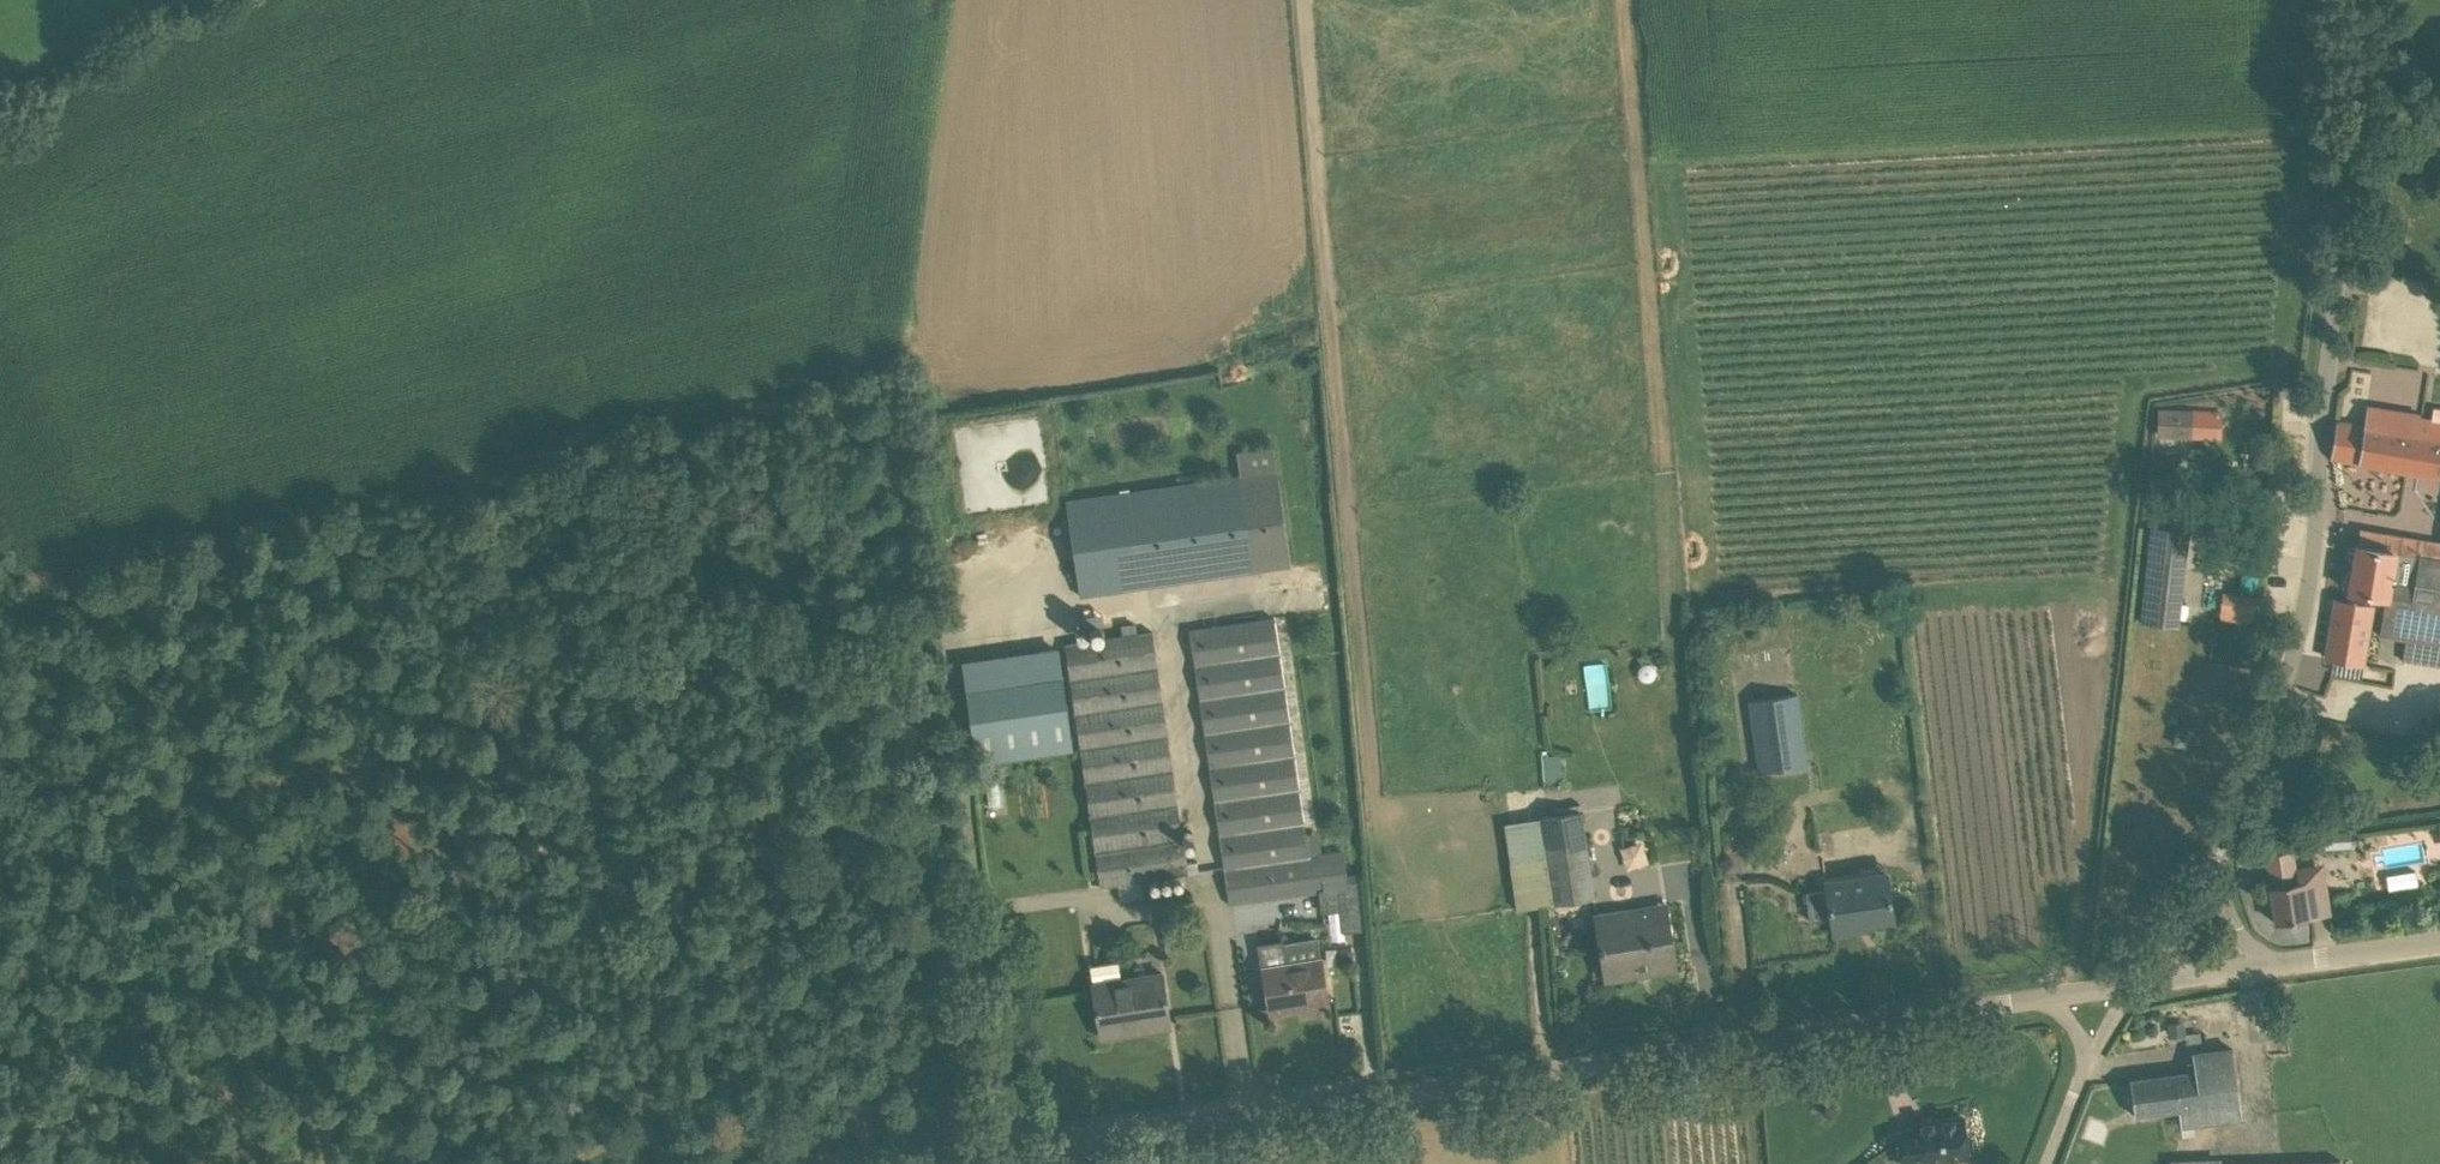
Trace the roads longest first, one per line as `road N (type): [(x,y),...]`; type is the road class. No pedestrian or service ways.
road 1 (unclassified): [(2139,984),(1471,1075),(926,1163)]
road 2 (unclassified): [(2219,860),(2276,706),(2317,549),(2353,0)]
road 3 (track): [(2045,1163),(2091,1064),(2139,984)]
road 4 (unclassified): [(2439,942),(2271,962)]
road 5 (unclassified): [(2139,984),(2219,860)]
road 6 (unclassified): [(2271,962),(2139,984)]

